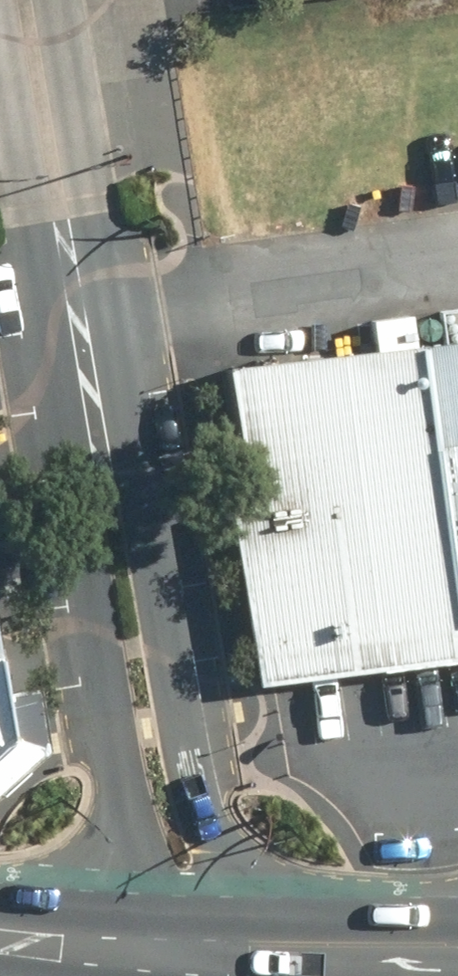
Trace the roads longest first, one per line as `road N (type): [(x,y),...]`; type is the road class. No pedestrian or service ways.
road 1 (tertiary): [(64,0),(174,672),(250,962)]
road 2 (tertiary): [(156,956),(0,63)]
road 3 (primary): [(457,960),(250,962)]
road 4 (primary): [(156,956),(0,935)]

